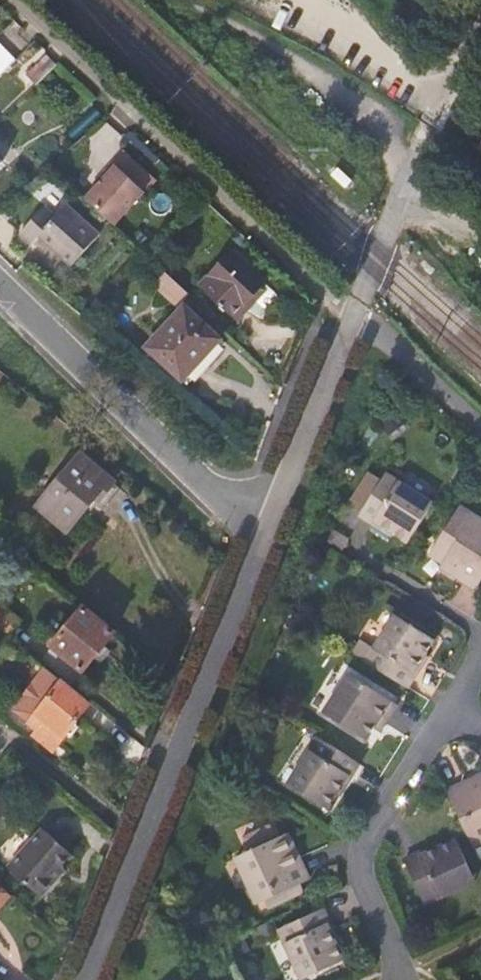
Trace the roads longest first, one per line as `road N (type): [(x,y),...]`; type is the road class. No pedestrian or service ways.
road 1 (residential): [(81,979),(263,526)]
road 2 (residential): [(353,316),(1,0)]
road 3 (residential): [(480,646),(357,846),(387,979)]
road 4 (residential): [(0,284),(263,526)]
road 5 (unclassified): [(353,316),(430,126),(480,27)]
road 6 (track): [(336,100),(389,147),(406,186),(480,231)]
road 7 (residential): [(263,526),(334,363)]
road 8 (residential): [(480,426),(353,316)]

